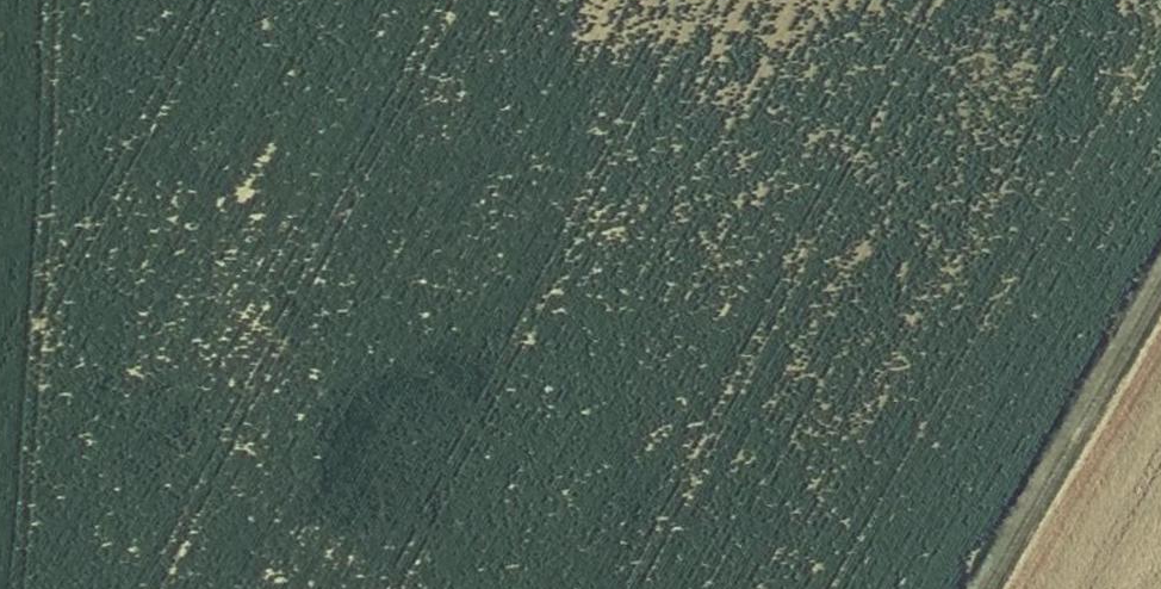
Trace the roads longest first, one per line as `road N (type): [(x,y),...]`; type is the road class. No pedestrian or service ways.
road 1 (track): [(1160,278),(978,588)]

